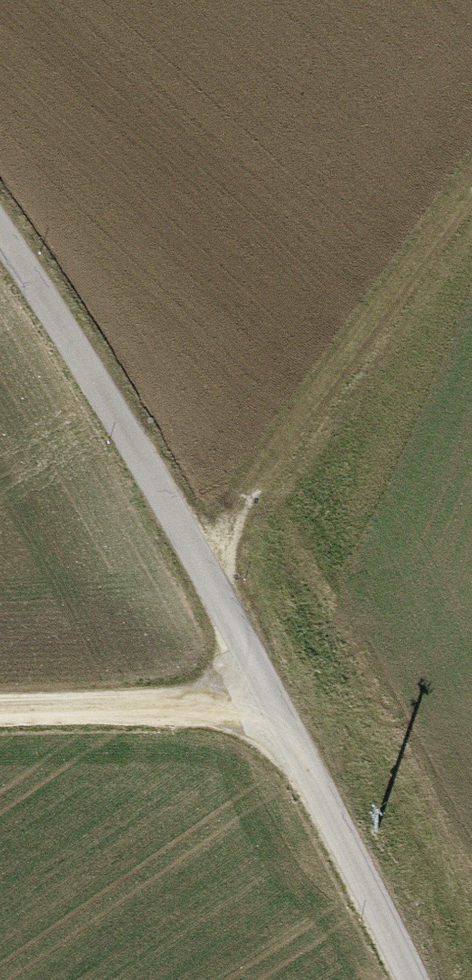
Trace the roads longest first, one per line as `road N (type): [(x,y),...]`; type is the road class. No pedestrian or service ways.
road 1 (track): [(409,979),(139,453),(0,238)]
road 2 (track): [(199,566),(254,471),(471,167)]
road 3 (track): [(0,714),(273,703)]

